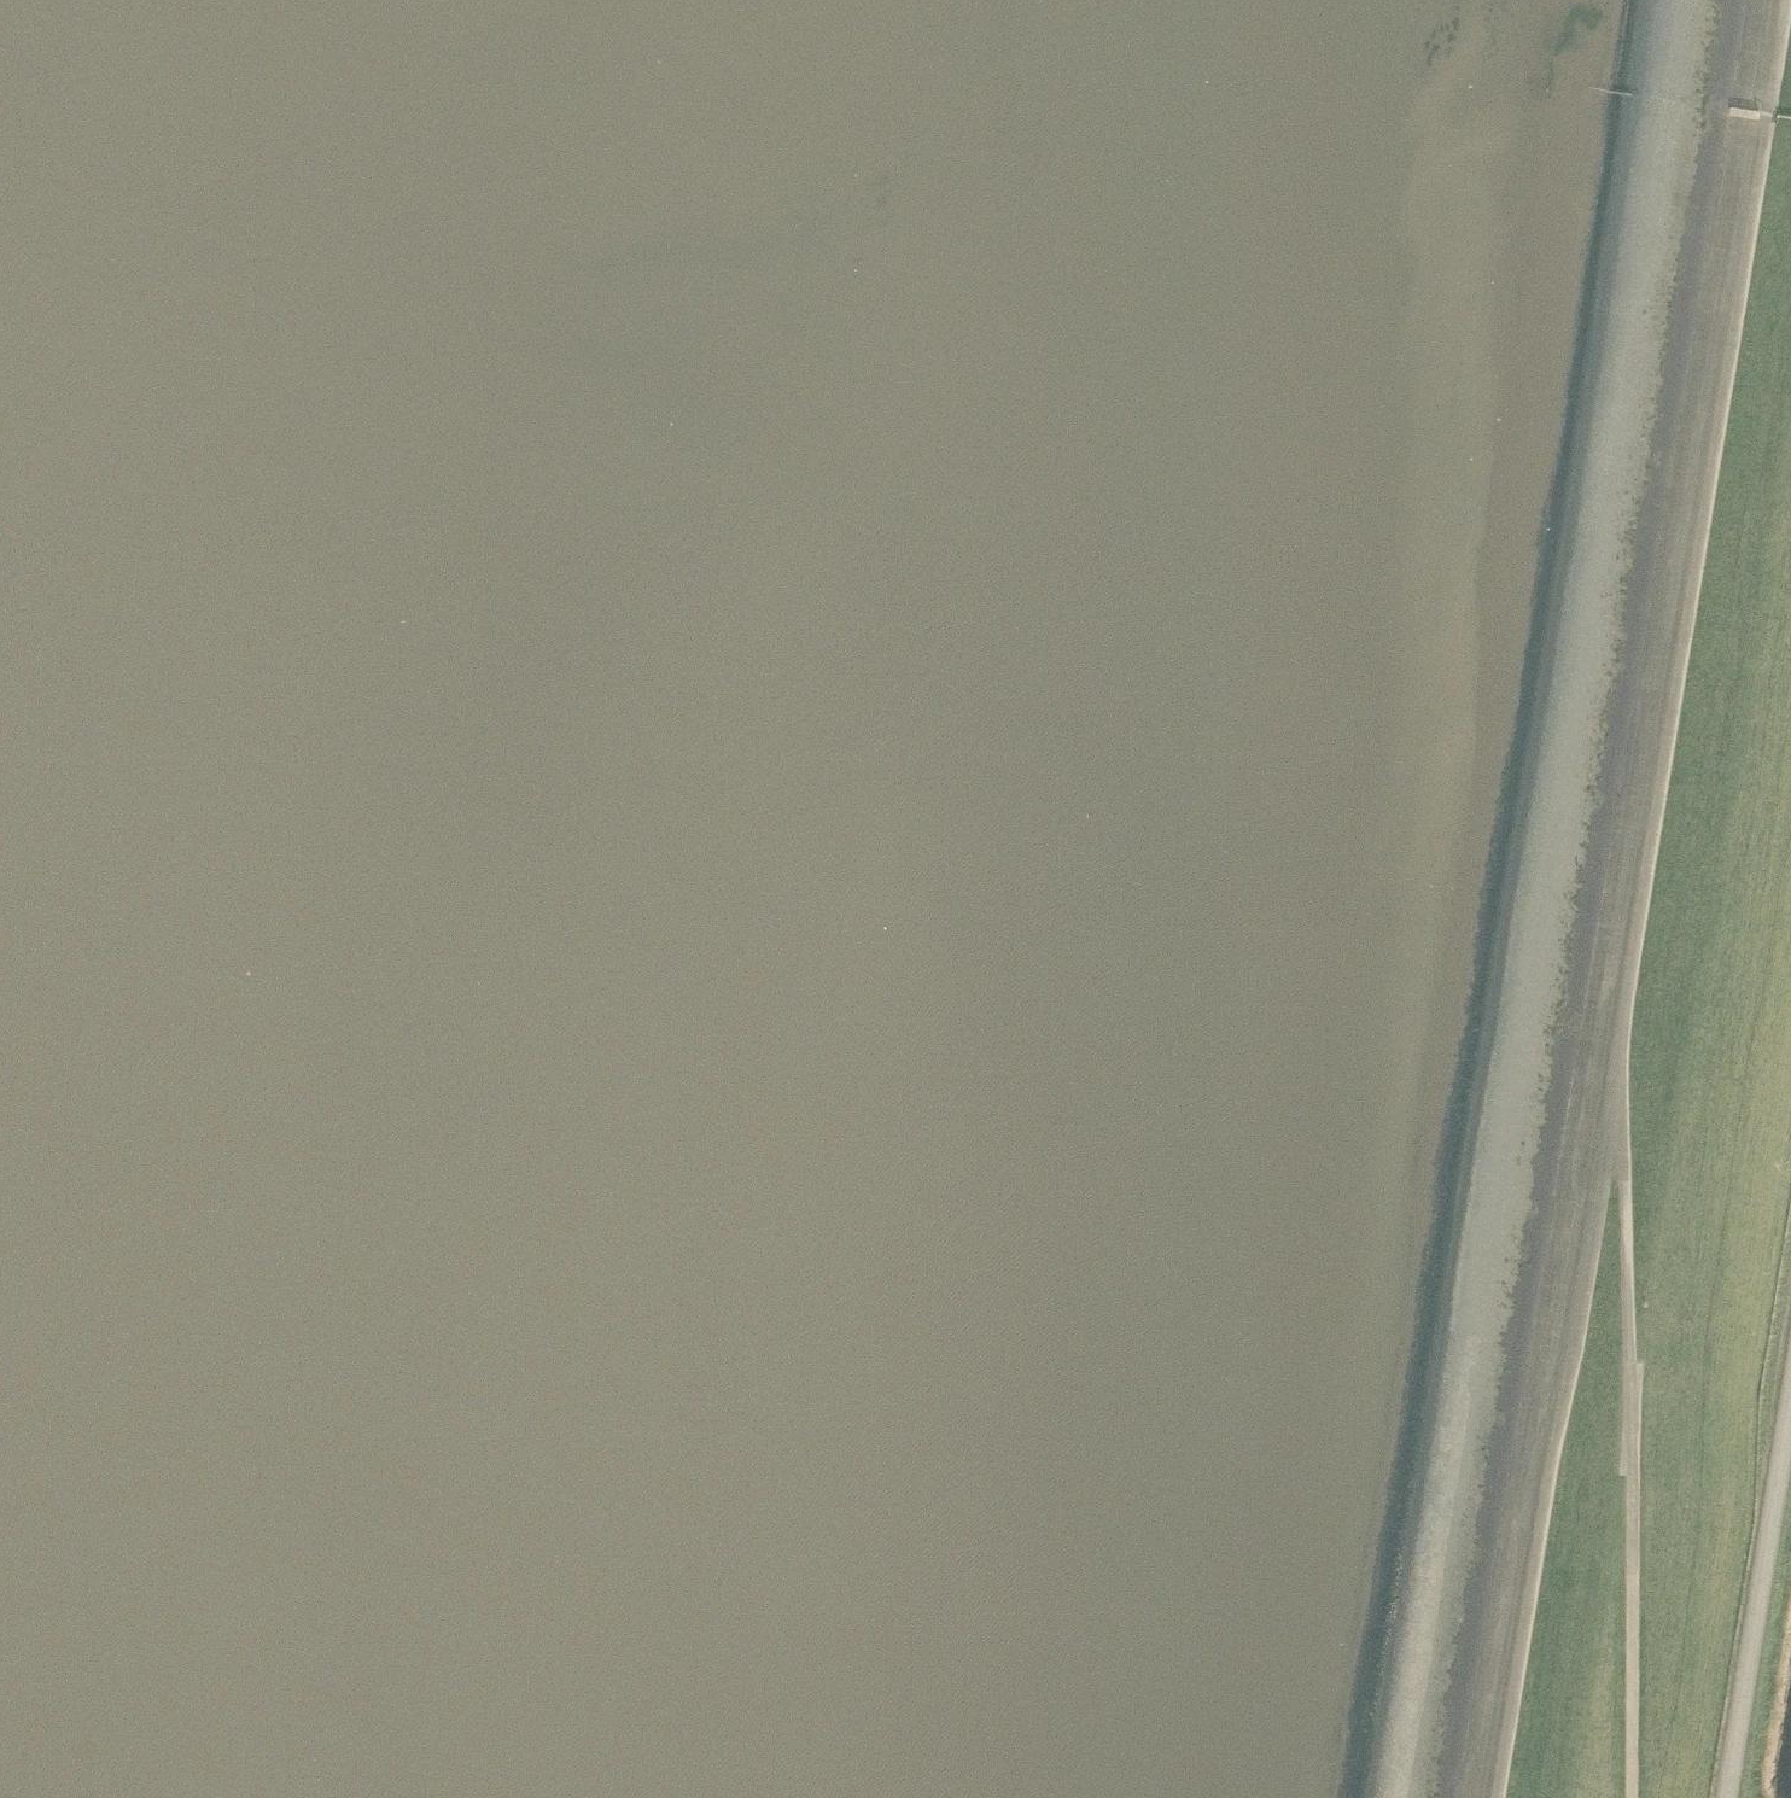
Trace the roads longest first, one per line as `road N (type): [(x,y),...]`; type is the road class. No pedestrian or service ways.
road 1 (unclassified): [(1718,1797),(1790,1341)]

